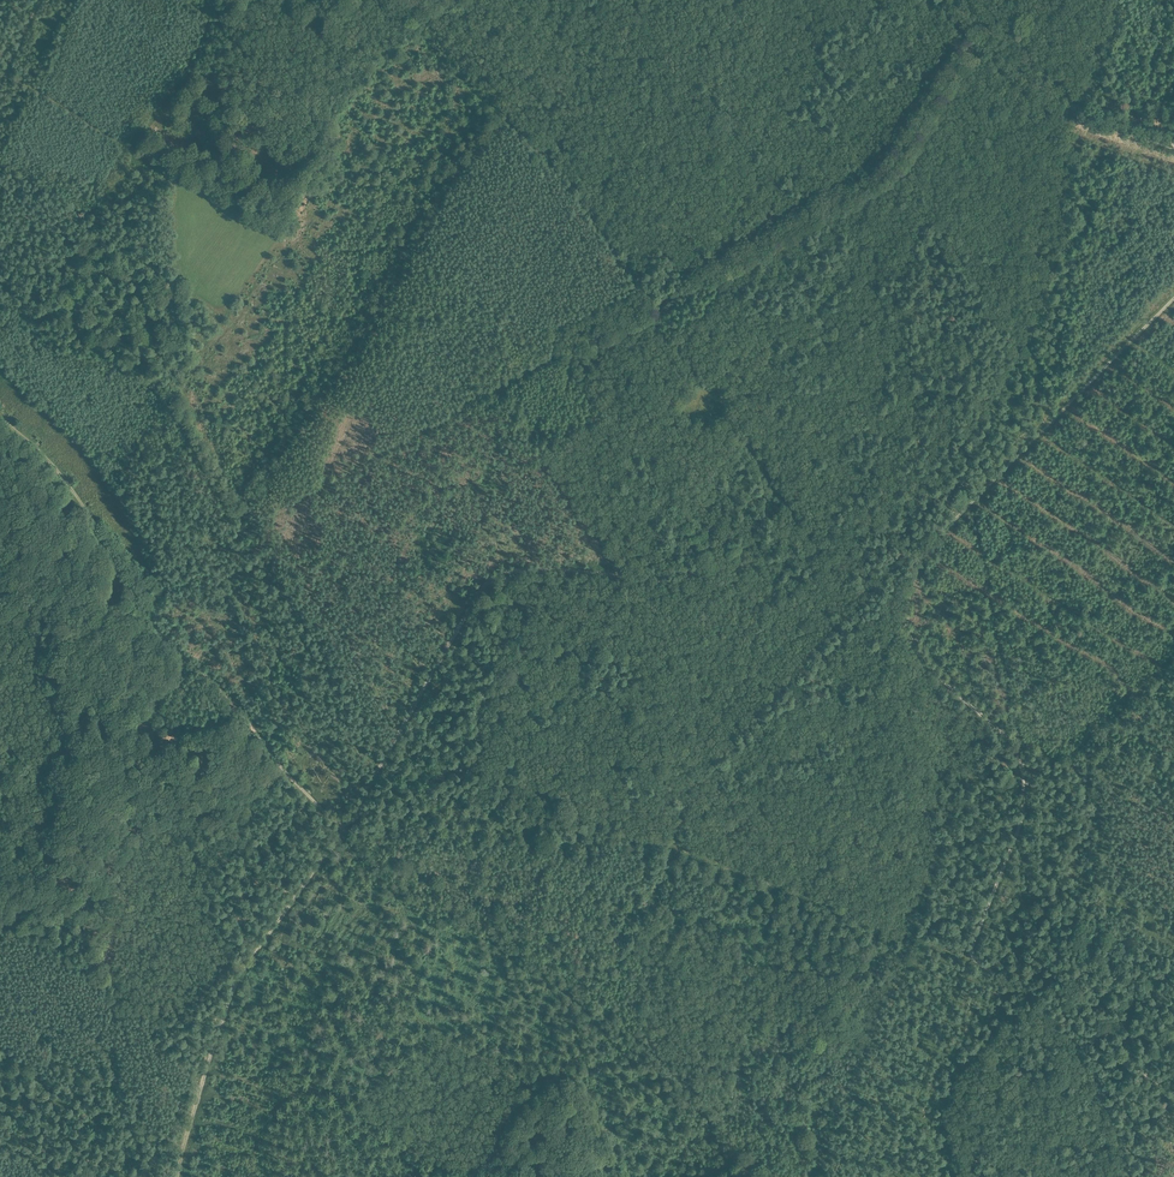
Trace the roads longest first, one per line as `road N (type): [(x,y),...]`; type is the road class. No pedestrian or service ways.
road 1 (track): [(347,826),(479,593),(498,575),(562,570),(656,583),(841,544),(924,546),(1173,298)]
road 2 (track): [(924,546),(906,630),(939,676),(1013,743),(1021,764),(1022,818),(972,957),(1173,1093)]
road 3 (track): [(133,591),(653,306)]
road 4 (track): [(653,306),(882,177),(985,31)]
road 5 (track): [(347,826),(231,993),(178,1176)]
road 6 (track): [(133,591),(153,623),(246,716),(290,779),(347,826)]
road 7 (tertiary): [(1173,141),(1043,90),(951,0)]
road 8 (track): [(0,604),(133,591)]

